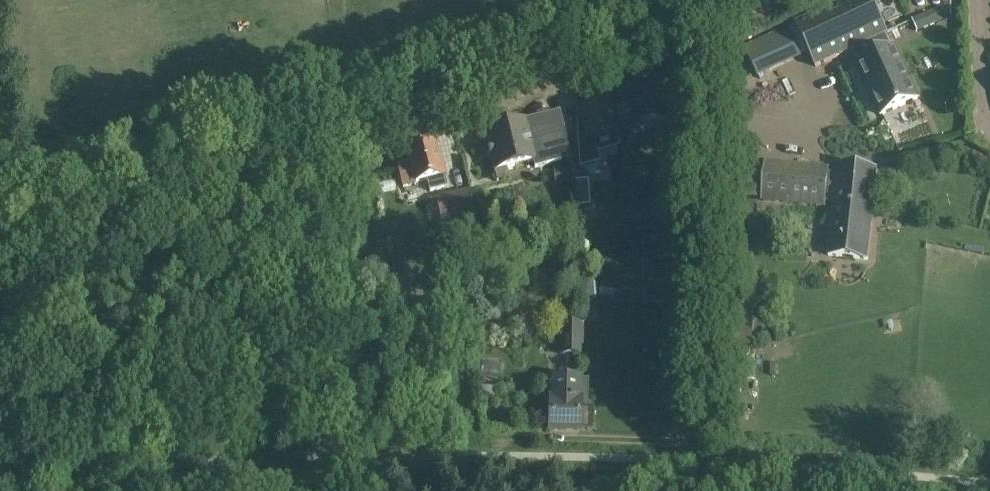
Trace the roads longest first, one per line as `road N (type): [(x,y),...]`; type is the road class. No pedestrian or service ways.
road 1 (unclassified): [(0,264),(63,270),(224,193),(713,0)]

